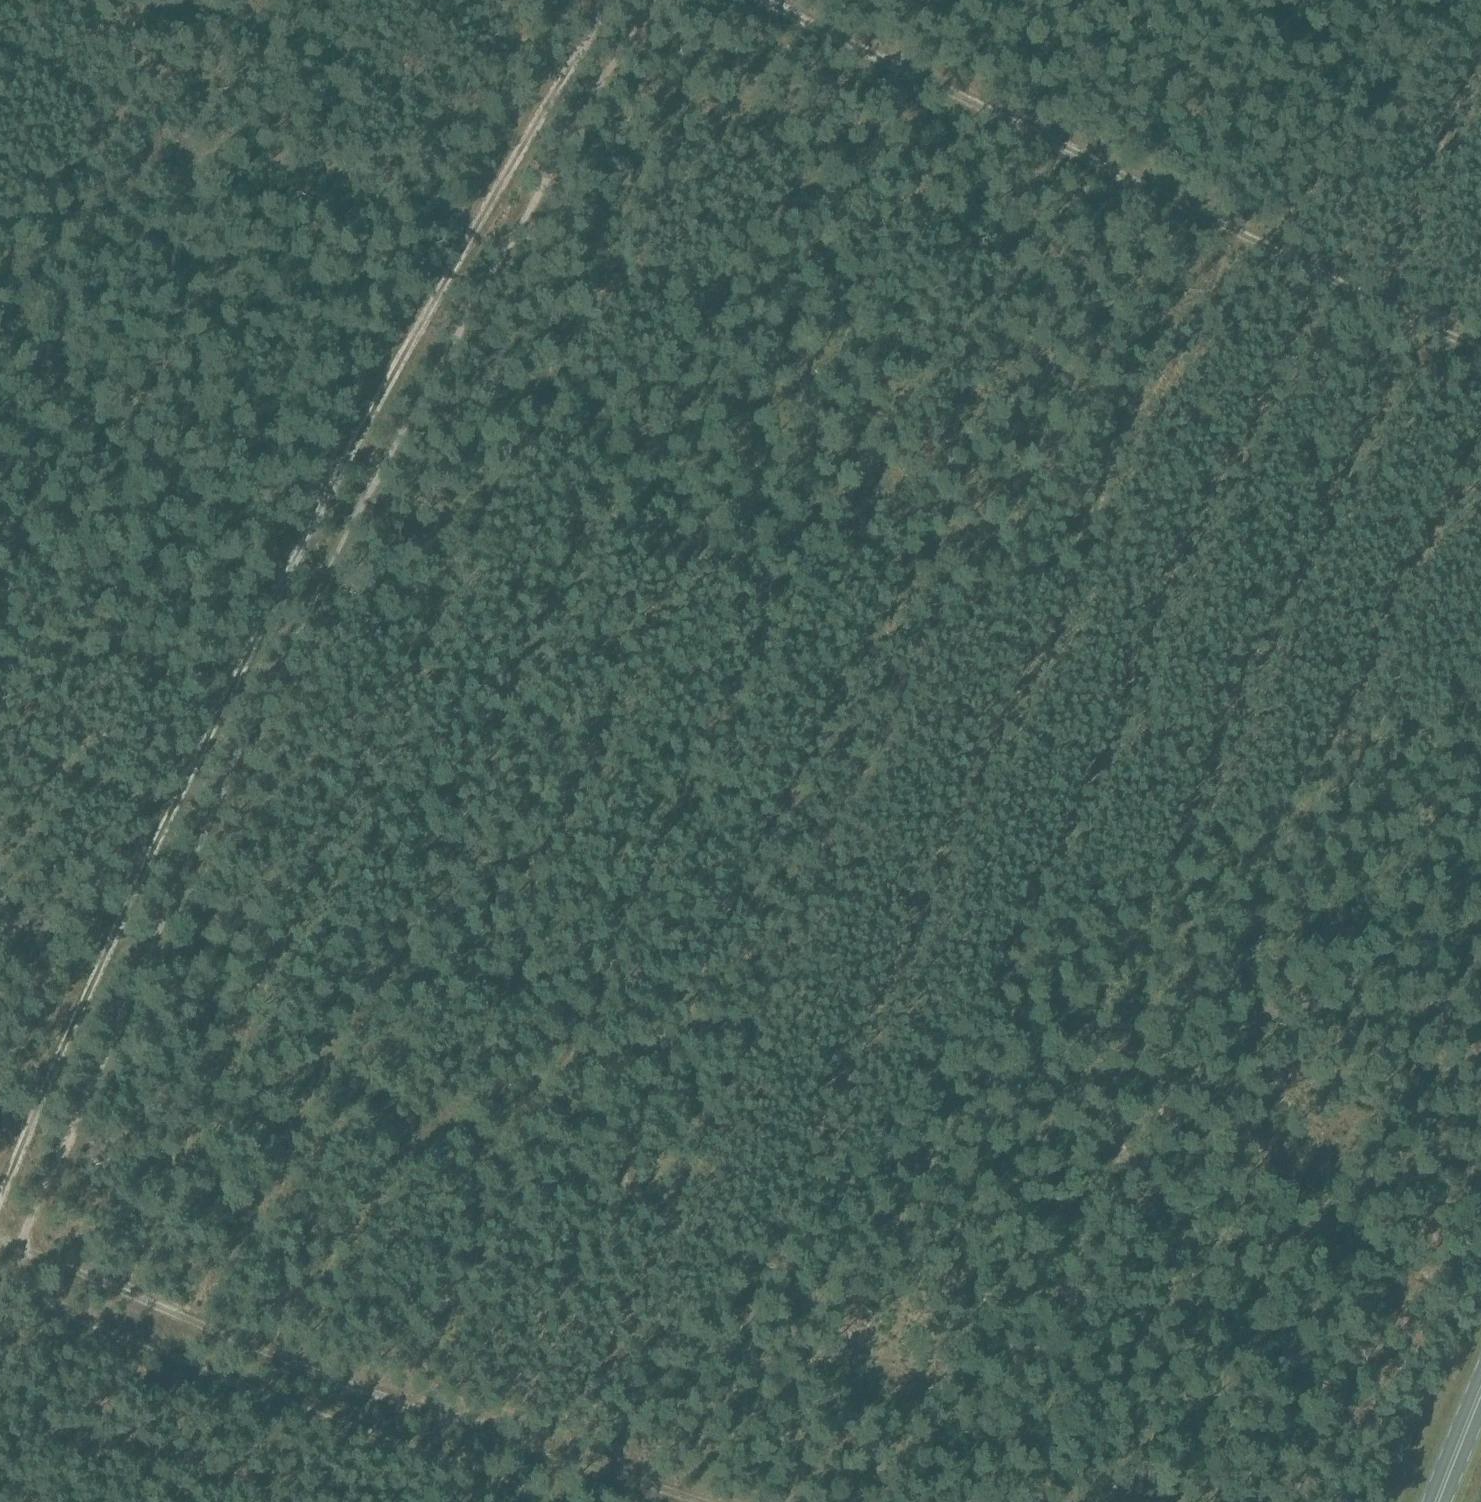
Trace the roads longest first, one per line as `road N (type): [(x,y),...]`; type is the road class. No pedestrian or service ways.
road 1 (track): [(0,1189),(191,762),(608,0)]
road 2 (track): [(1480,346),(763,0)]
road 3 (track): [(695,1501),(0,1242)]

